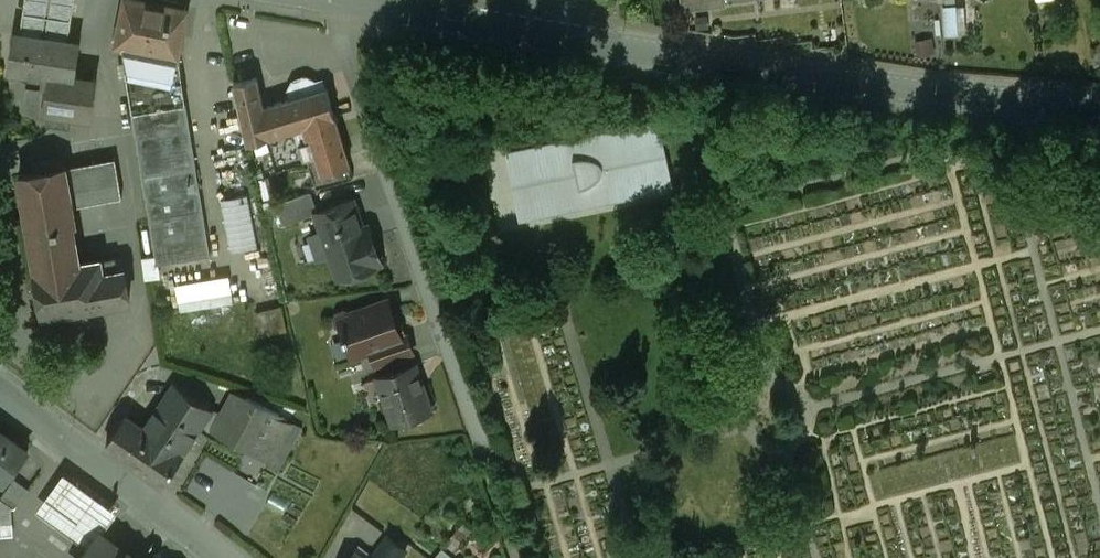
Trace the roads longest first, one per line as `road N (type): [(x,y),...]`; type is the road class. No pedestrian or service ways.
road 1 (tertiary): [(558,38),(1099,110)]
road 2 (residential): [(330,0),(481,462)]
road 3 (tertiary): [(0,391),(218,557)]
road 4 (tertiary): [(331,0),(558,38)]

